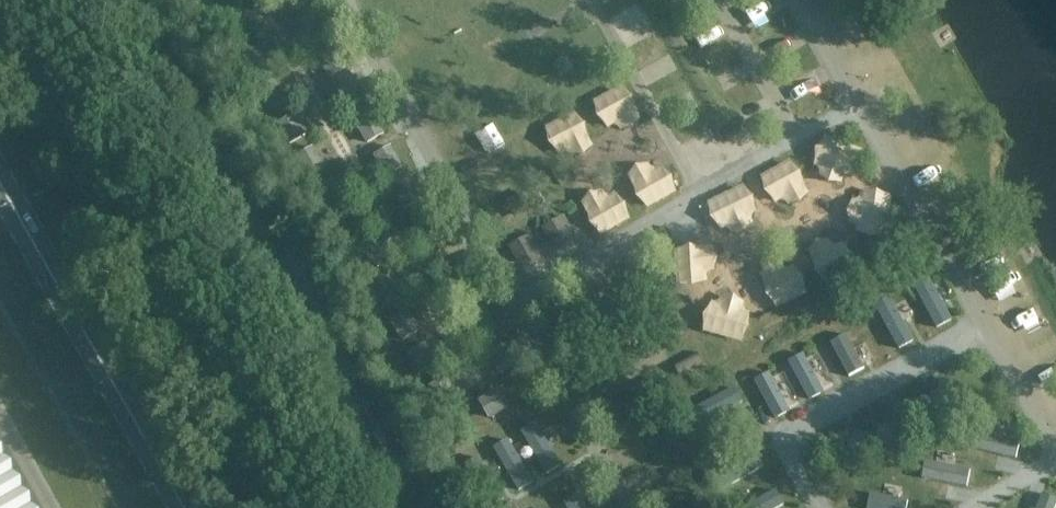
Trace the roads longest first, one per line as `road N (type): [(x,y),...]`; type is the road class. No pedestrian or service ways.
road 1 (primary): [(0,187),(183,507)]

